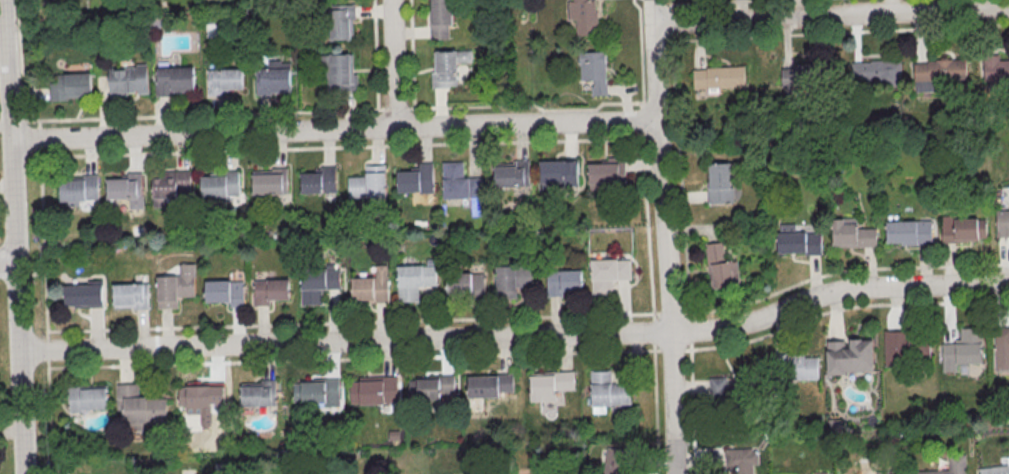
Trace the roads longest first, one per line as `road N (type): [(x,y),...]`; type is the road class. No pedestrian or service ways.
road 1 (residential): [(1008,282),(857,288),(718,330),(18,351)]
road 2 (residential): [(657,121),(12,137)]
road 3 (residential): [(23,473),(1,0)]
road 4 (residential): [(673,473),(651,0)]
road 5 (residential): [(1008,5),(652,25)]
road 6 (residential): [(394,127),(390,0)]

